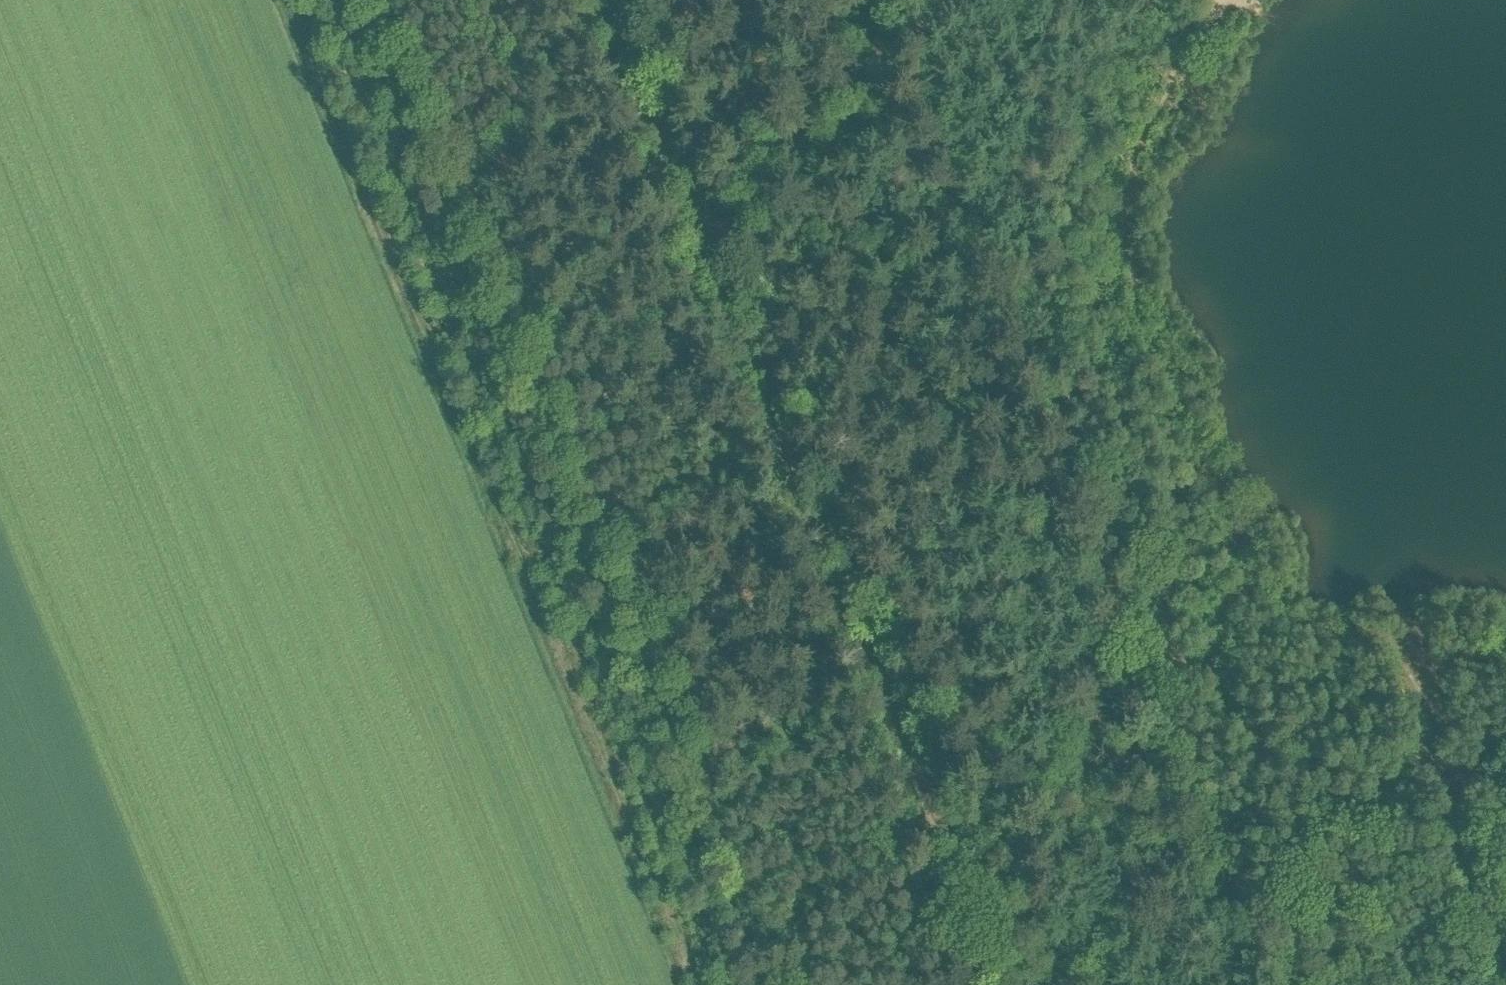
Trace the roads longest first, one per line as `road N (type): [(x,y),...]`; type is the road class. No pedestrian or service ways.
road 1 (track): [(1441,837),(1501,984)]

